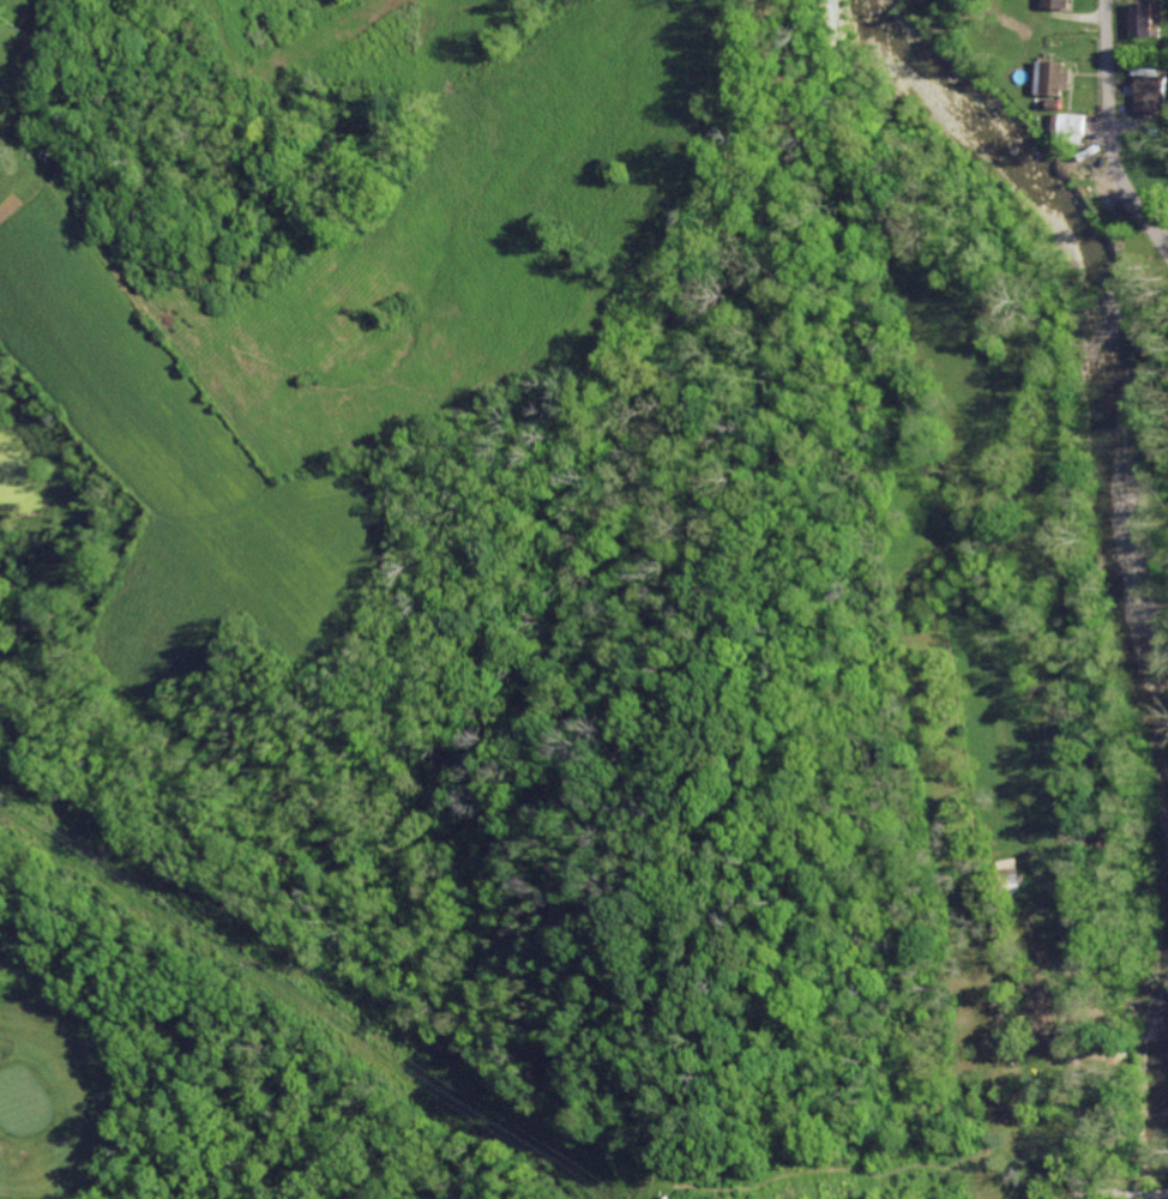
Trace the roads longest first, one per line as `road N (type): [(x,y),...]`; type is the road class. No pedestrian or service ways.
road 1 (residential): [(1106,0),(1115,151),(1167,252)]

